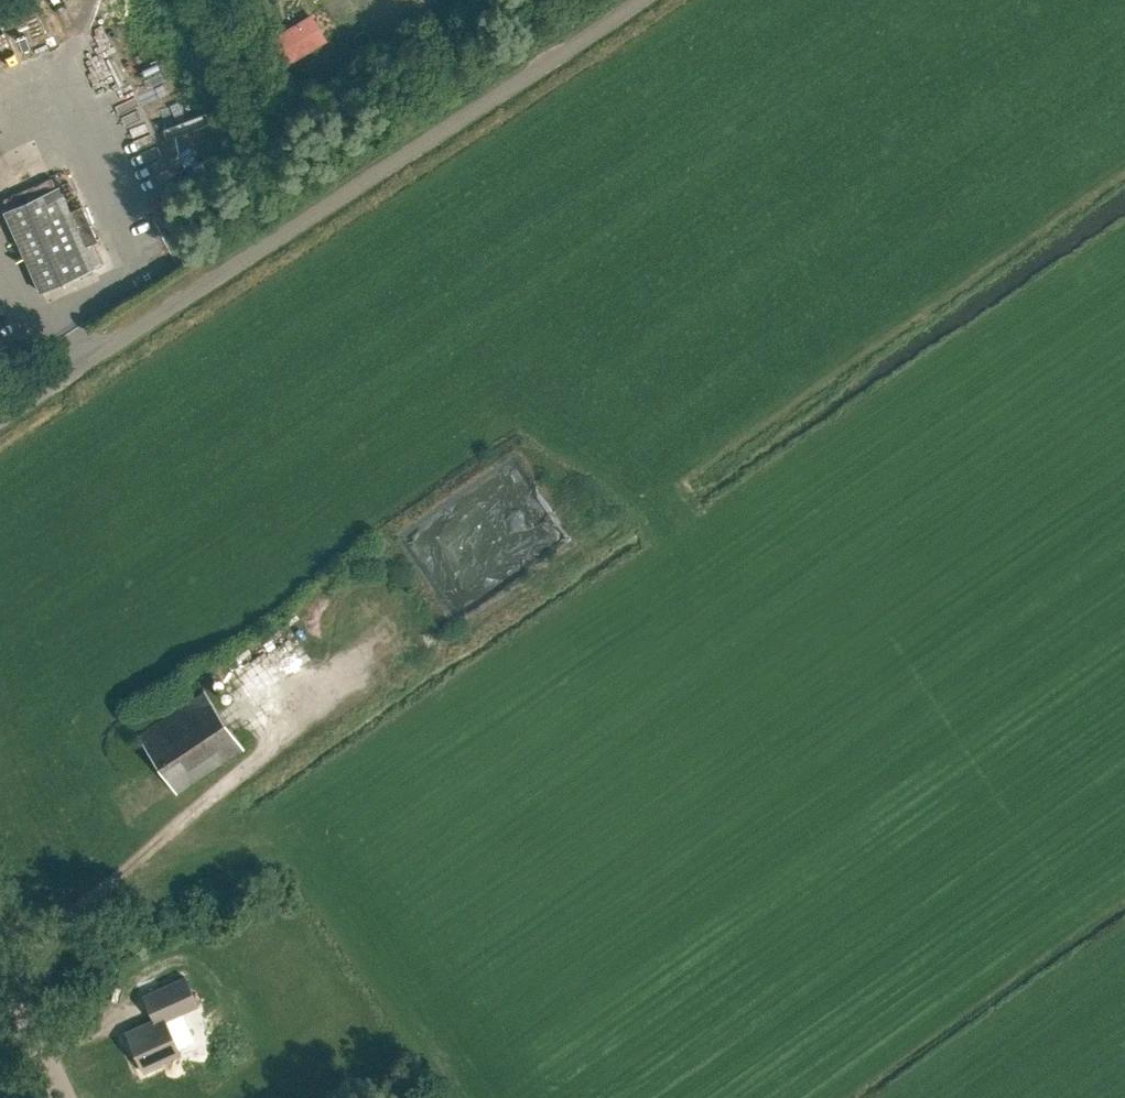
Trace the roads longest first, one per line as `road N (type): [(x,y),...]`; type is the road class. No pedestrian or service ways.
road 1 (unclassified): [(0,417),(636,0)]
road 2 (tertiary): [(62,1097),(0,964)]

